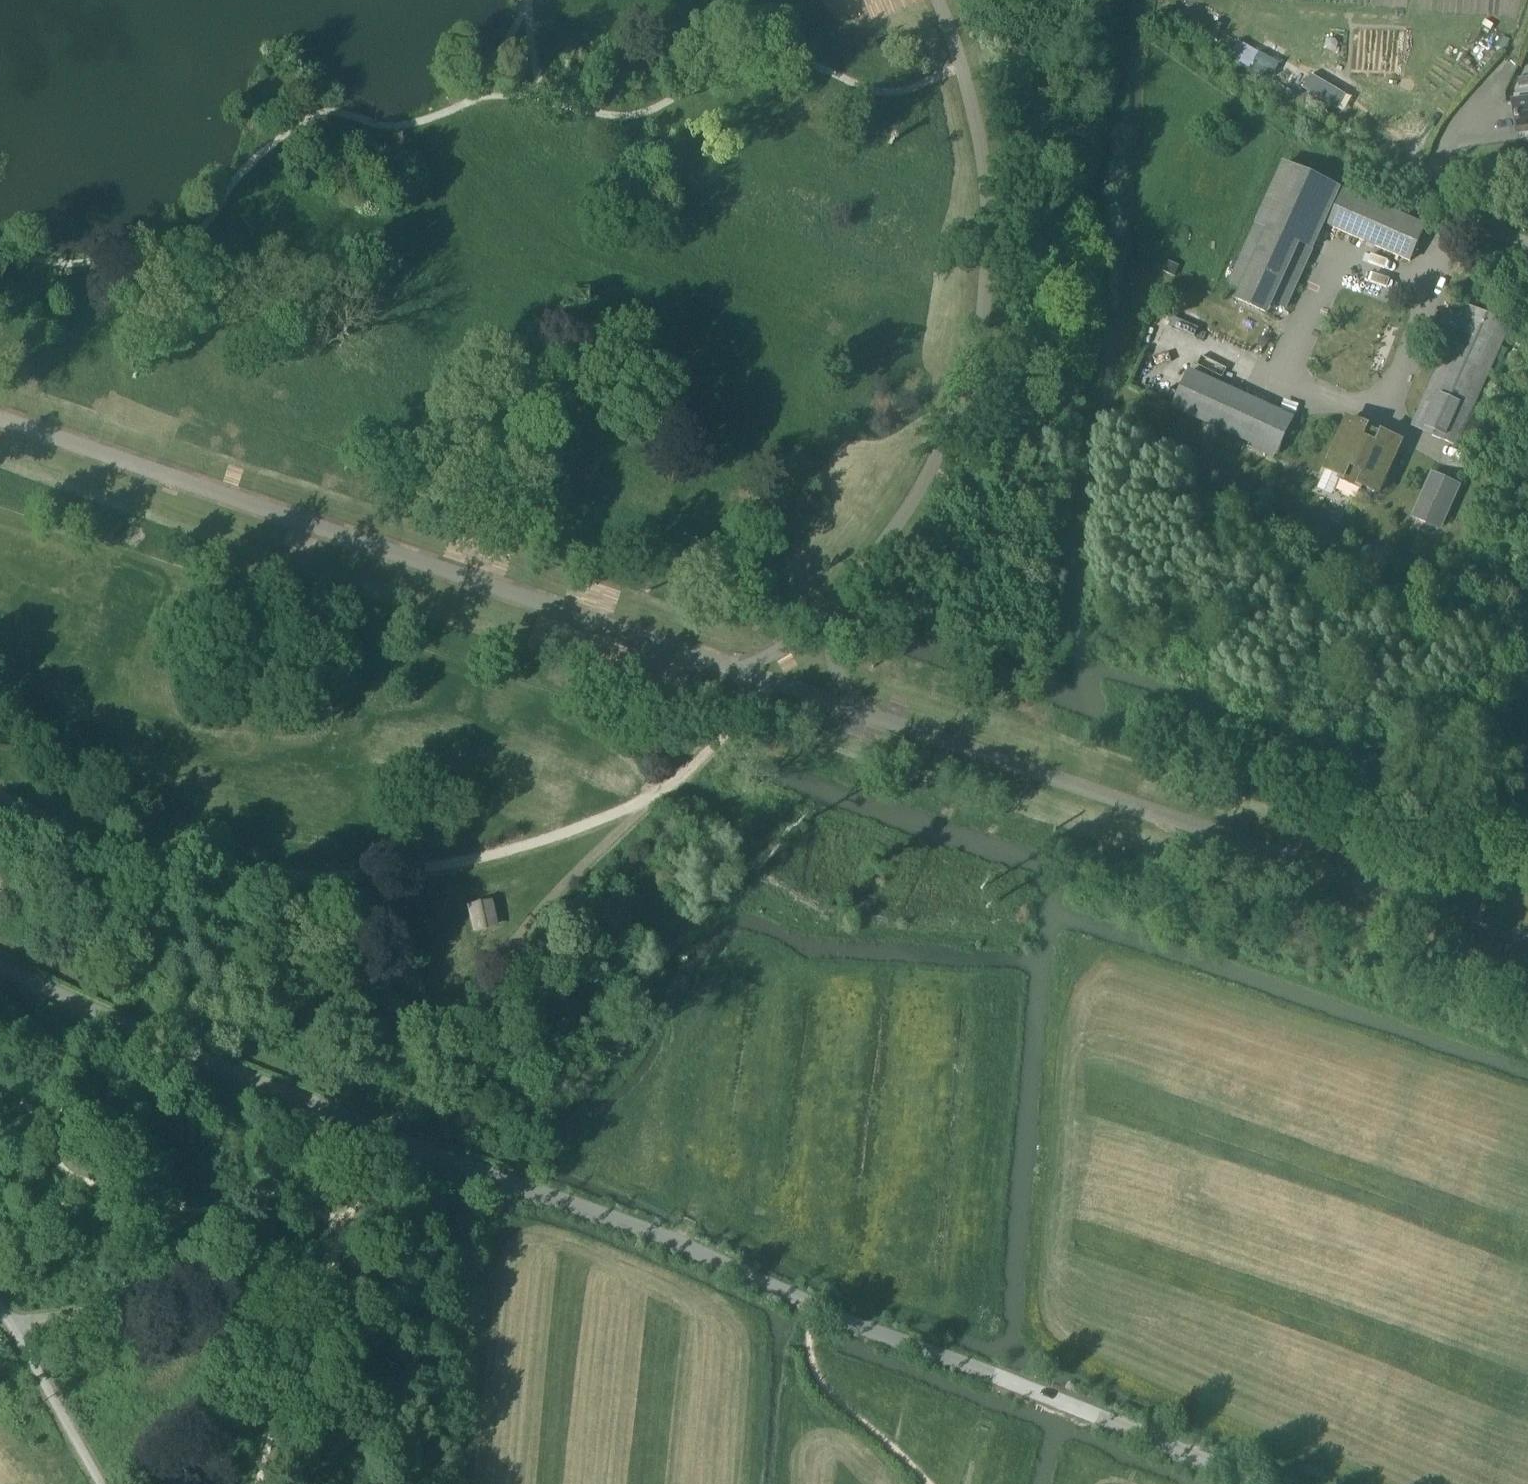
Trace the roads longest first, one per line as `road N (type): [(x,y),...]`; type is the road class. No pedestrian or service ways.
road 1 (track): [(401,1094),(347,1231)]

